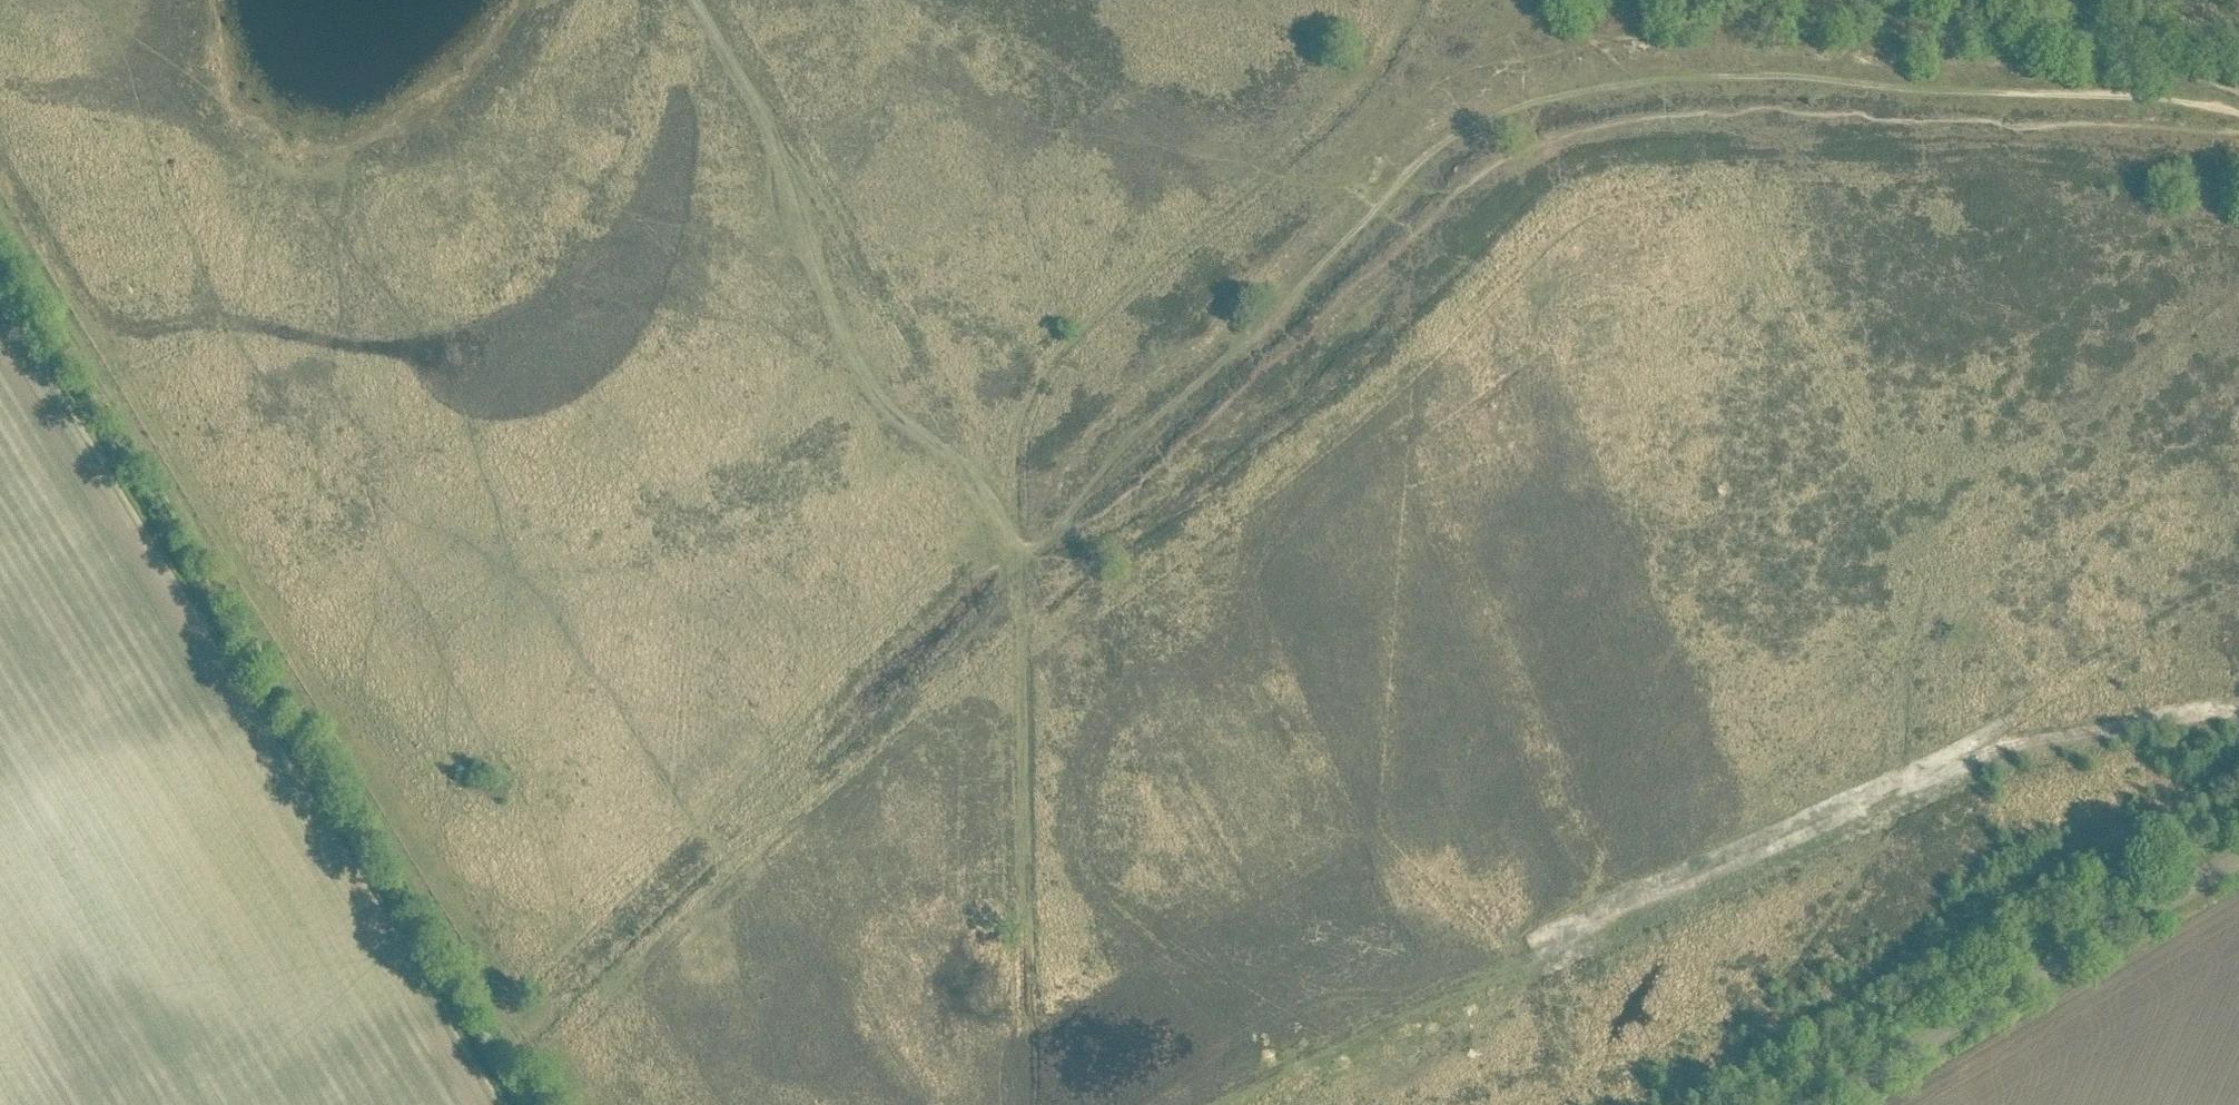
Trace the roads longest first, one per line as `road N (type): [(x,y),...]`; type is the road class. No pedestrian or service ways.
road 1 (unclassified): [(1816,1104),(2238,859)]

